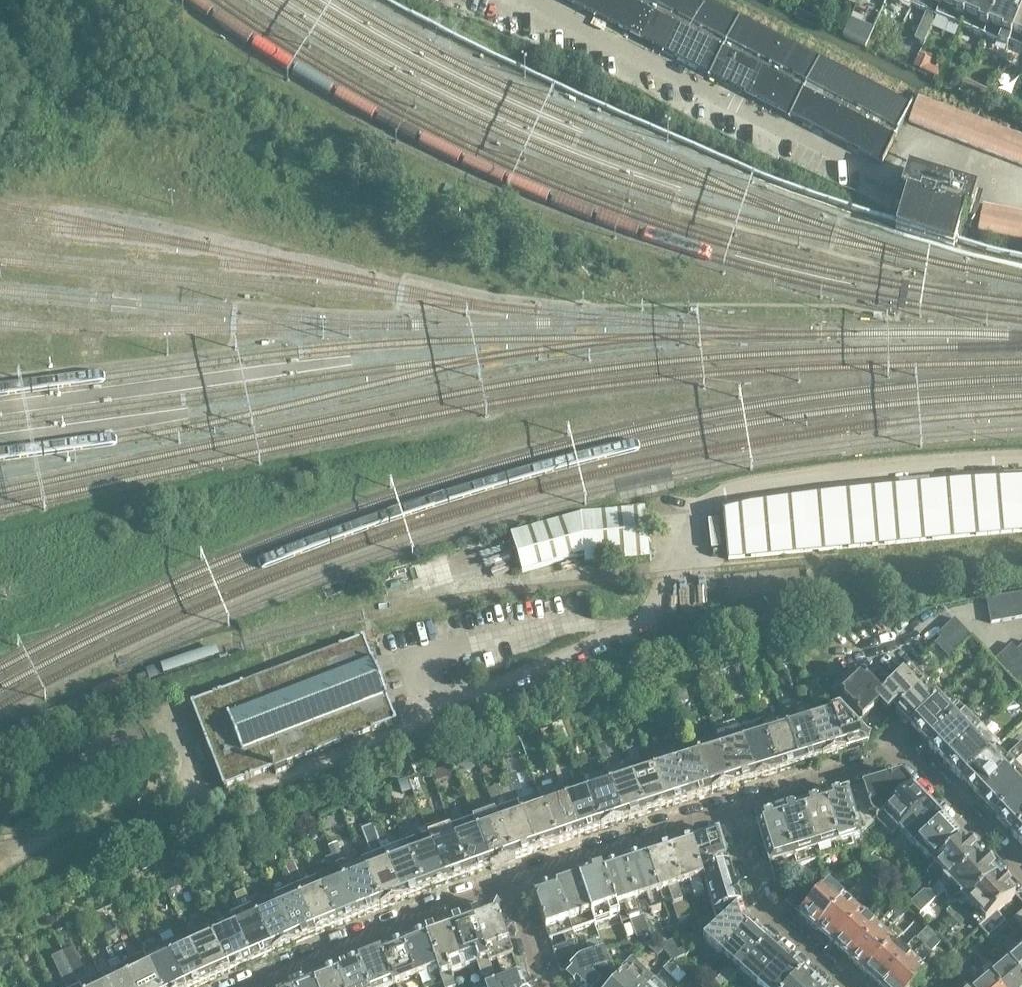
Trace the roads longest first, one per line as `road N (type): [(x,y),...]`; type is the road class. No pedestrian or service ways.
road 1 (residential): [(734,809),(906,752),(1021,878)]
road 2 (residential): [(247,986),(512,884)]
road 3 (residential): [(512,884),(734,809)]
road 4 (residential): [(850,986),(764,908),(734,809)]

